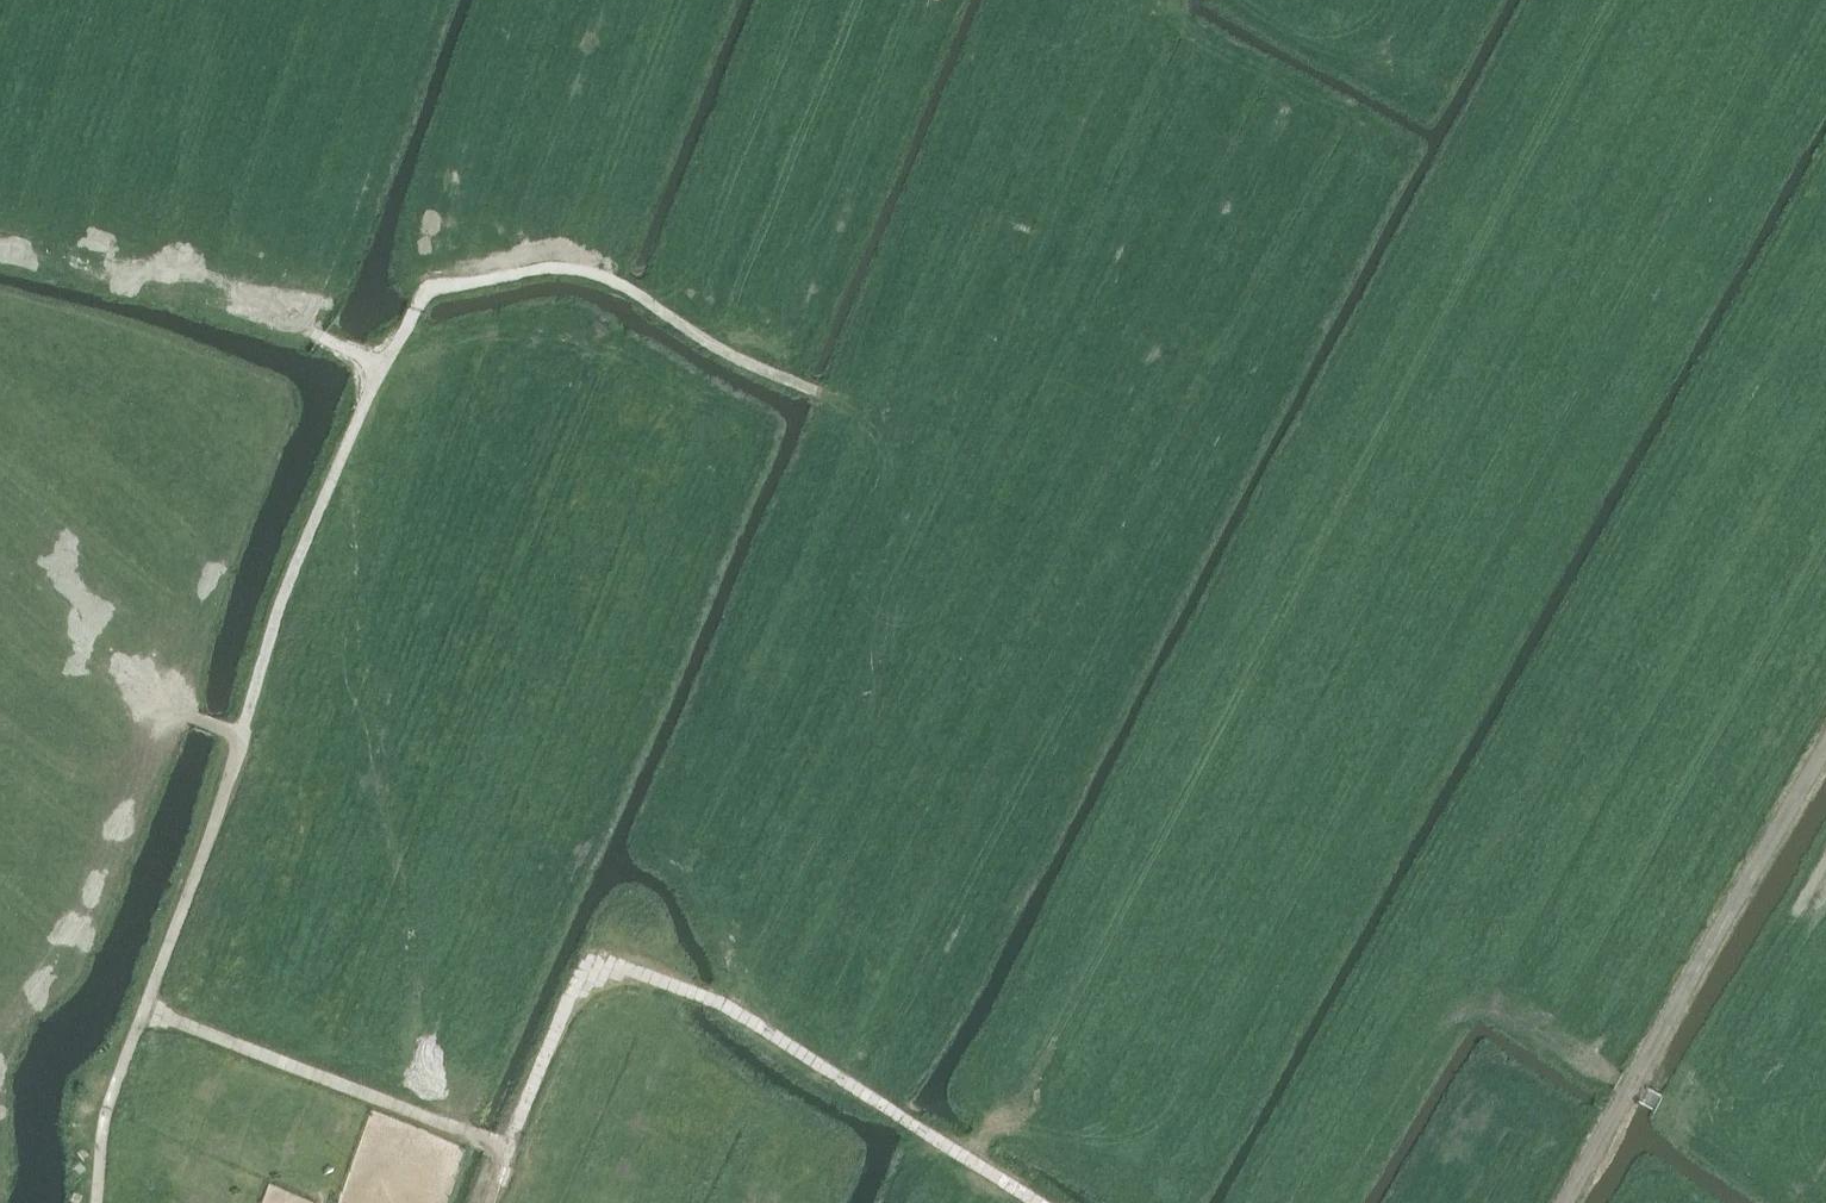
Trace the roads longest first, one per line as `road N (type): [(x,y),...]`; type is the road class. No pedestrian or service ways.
road 1 (track): [(1661,1100),(1632,1085),(1825,751)]
road 2 (track): [(1564,1048),(1632,1085),(1562,1202)]

